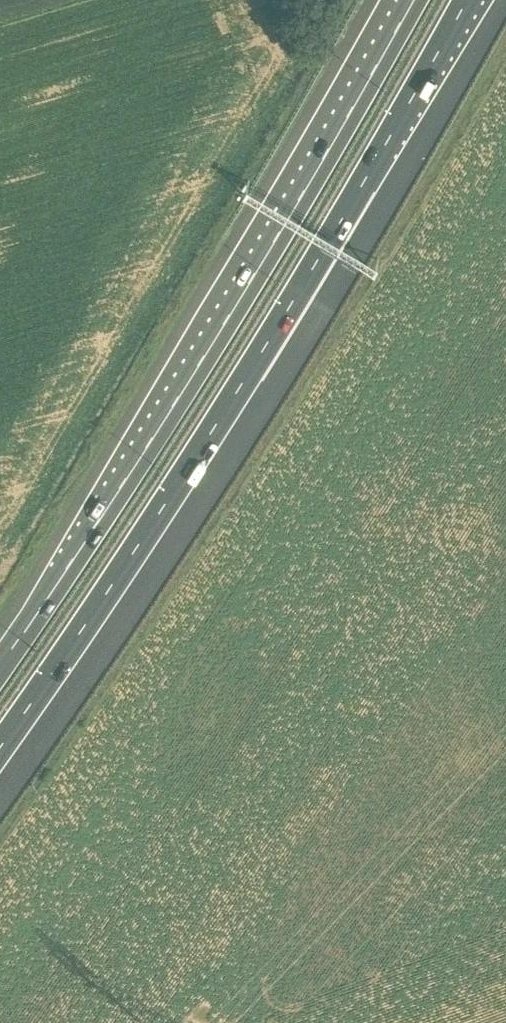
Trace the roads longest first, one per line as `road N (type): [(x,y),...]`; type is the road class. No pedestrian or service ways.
road 1 (motorway): [(0,752),(294,299),(467,0)]
road 2 (motorway): [(412,0),(239,301),(0,665)]

